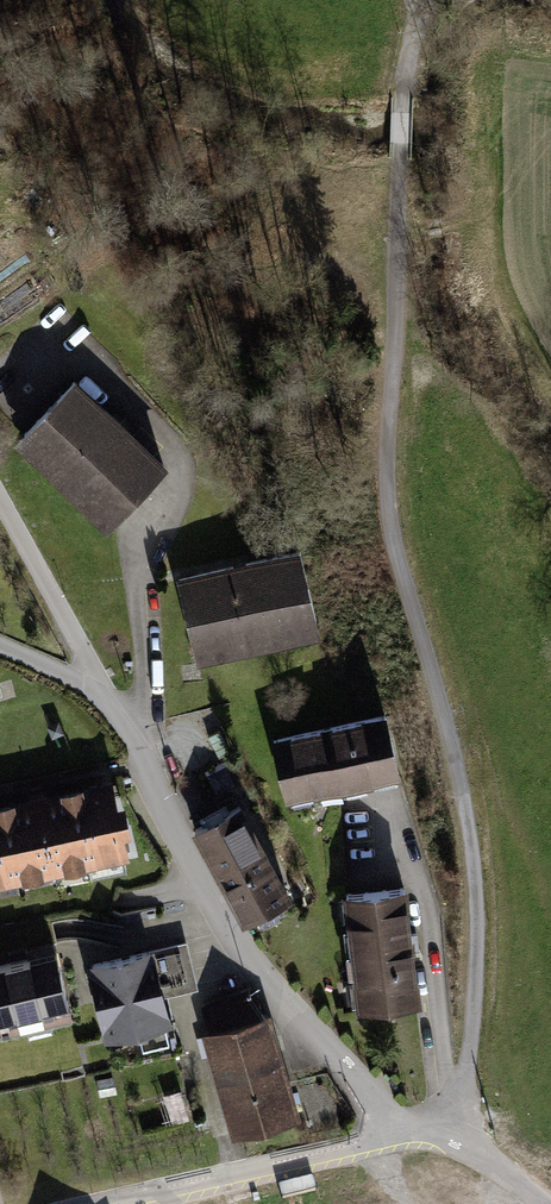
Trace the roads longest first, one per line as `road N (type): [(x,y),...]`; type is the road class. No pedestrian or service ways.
road 1 (track): [(422,2),(395,193),(389,515),(470,815),(478,954),(458,1137)]
road 2 (residential): [(106,697),(245,956),(402,1130)]
road 3 (residential): [(402,1130),(112,1203)]
road 4 (residential): [(106,697),(0,493)]
road 5 (residential): [(550,1202),(458,1137),(427,1124),(402,1130)]

